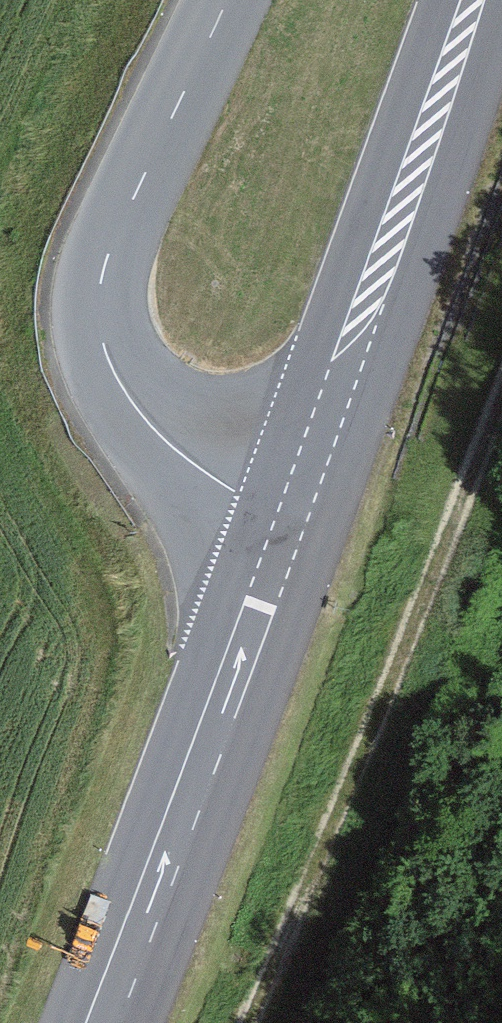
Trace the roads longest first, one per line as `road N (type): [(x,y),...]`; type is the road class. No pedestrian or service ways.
road 1 (track): [(254,1022),(427,614),(501,414)]
road 2 (unclassified): [(227,0),(119,225),(100,308),(119,372),(164,432),(286,525)]
road 3 (tertiary): [(286,525),(475,0)]
road 4 (tertiary): [(105,1022),(221,723),(286,525)]

